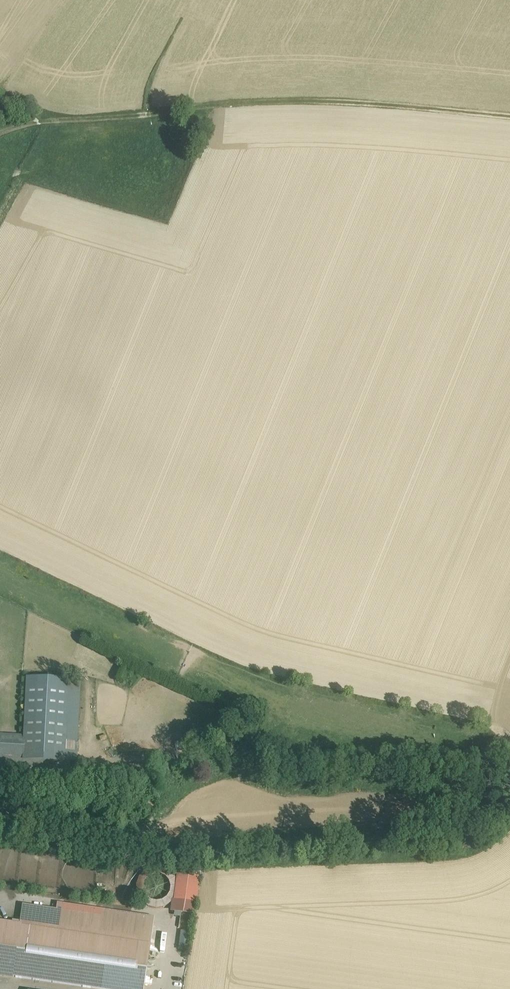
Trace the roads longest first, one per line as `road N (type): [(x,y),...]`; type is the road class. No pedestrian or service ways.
road 1 (track): [(431,109),(318,99),(43,122),(0,133)]

